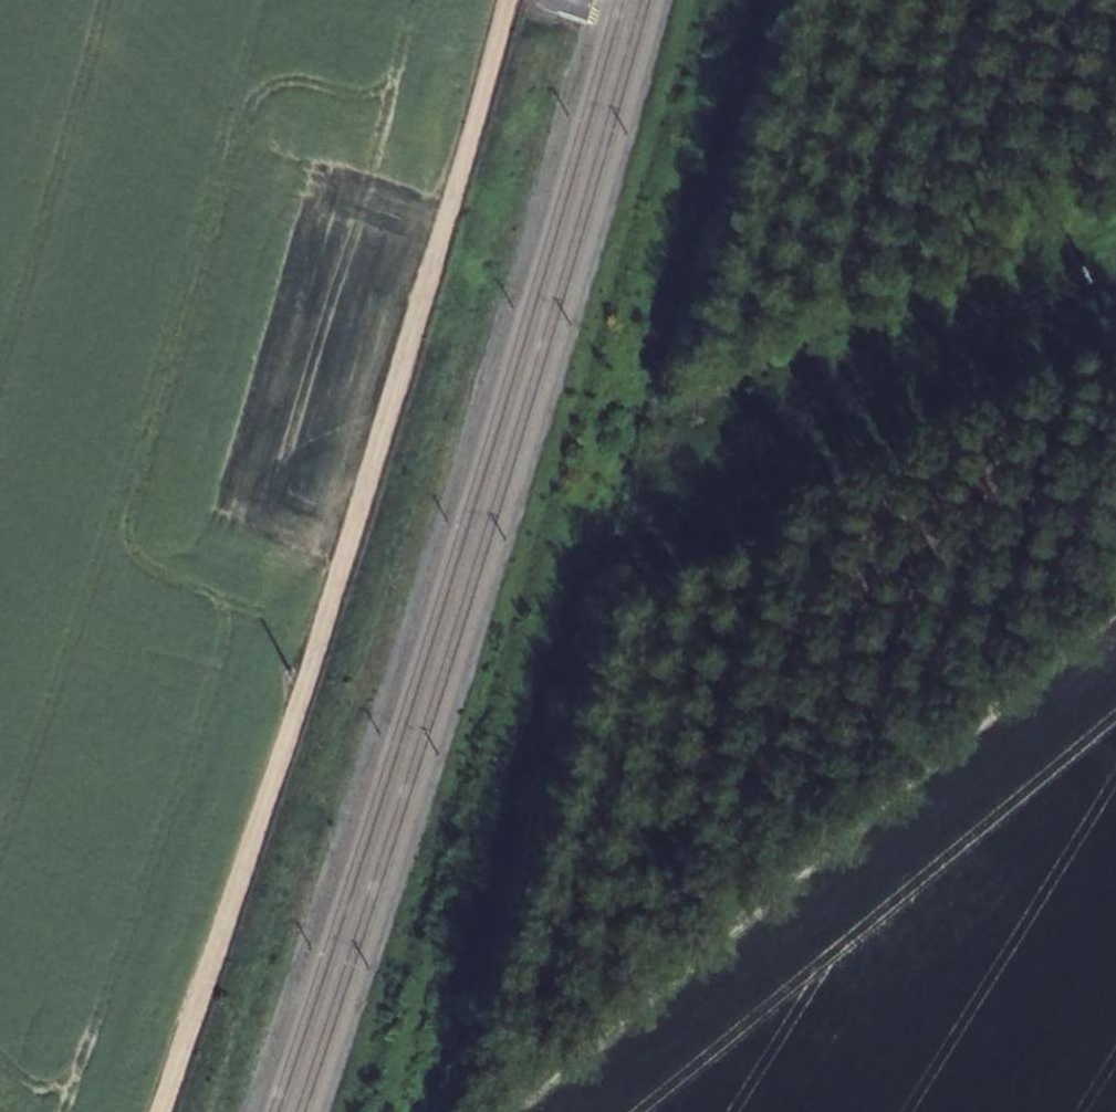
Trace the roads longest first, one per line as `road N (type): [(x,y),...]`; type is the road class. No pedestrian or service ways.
road 1 (track): [(506,0),(159,1111)]
road 2 (track): [(1115,603),(506,1111)]

